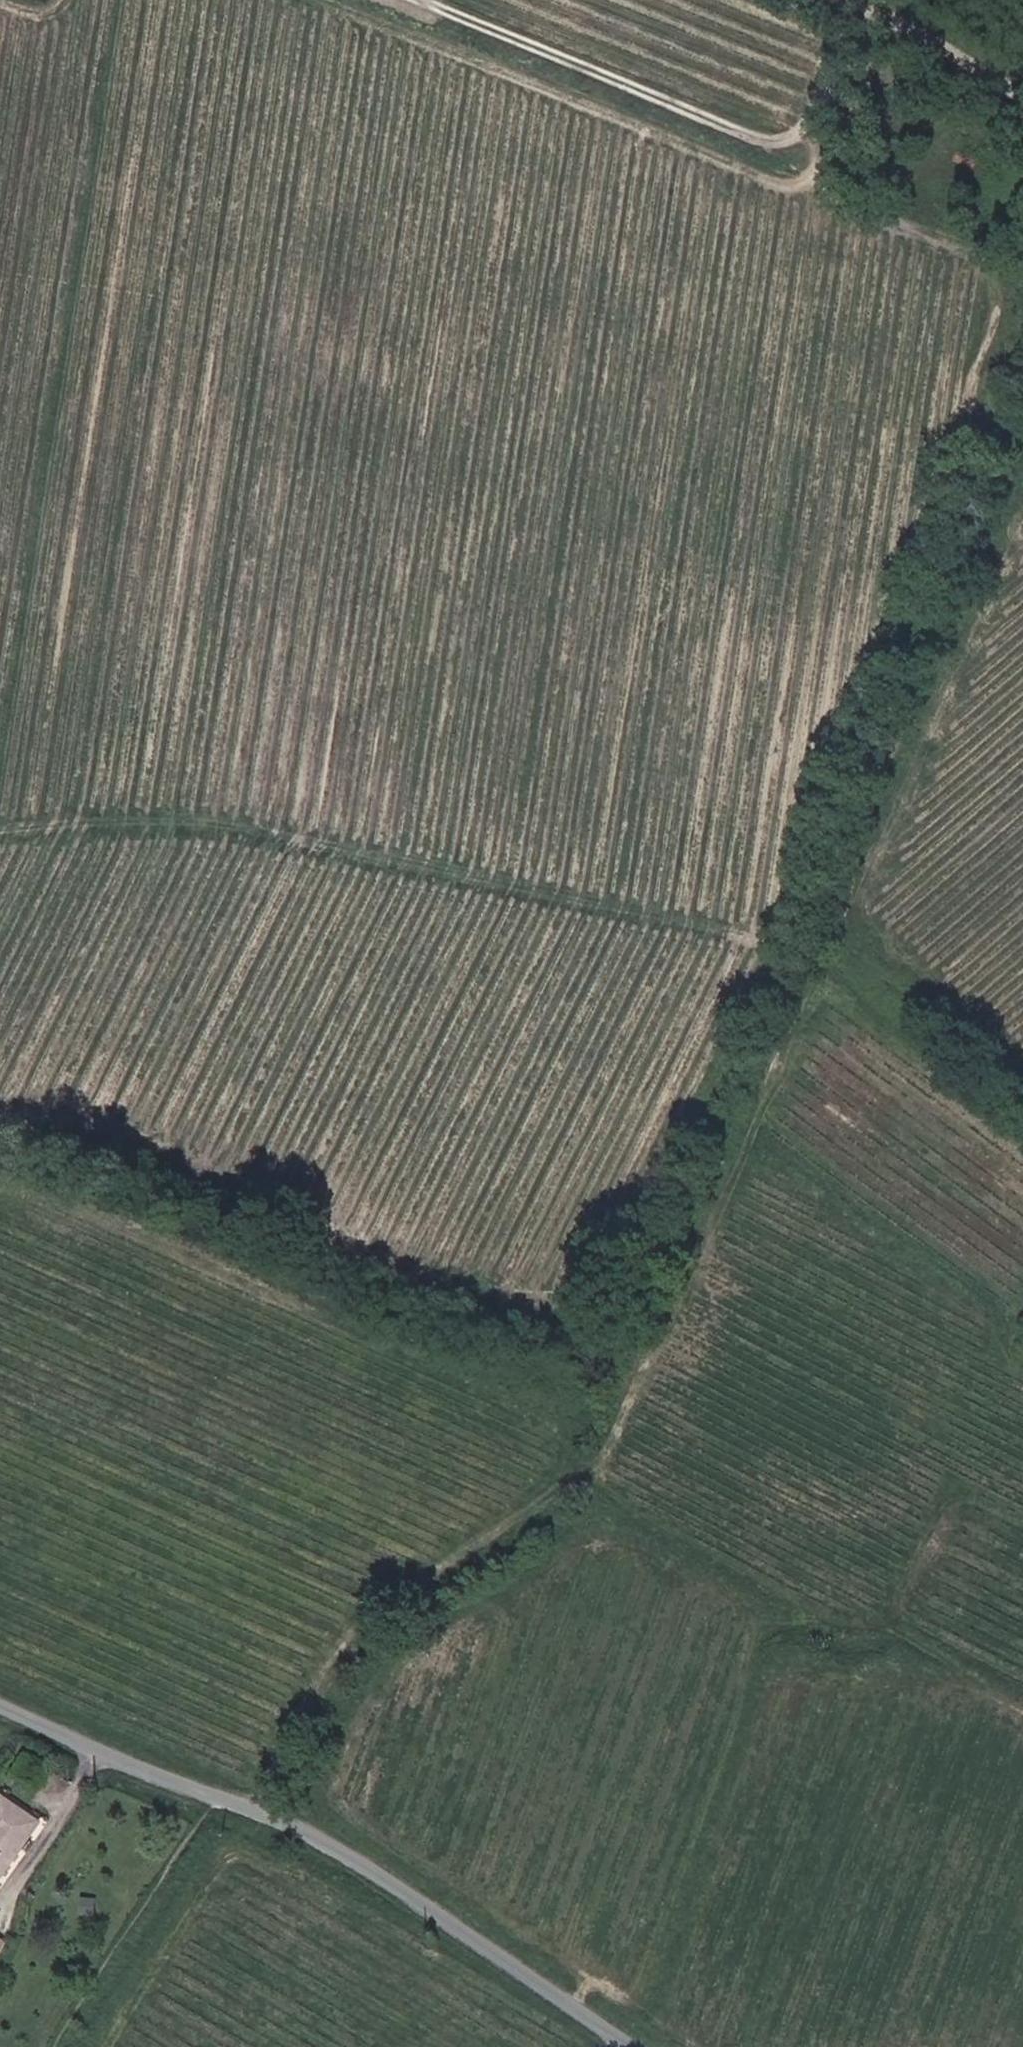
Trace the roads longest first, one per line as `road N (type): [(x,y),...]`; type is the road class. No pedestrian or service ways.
road 1 (unclassified): [(0,1698),(226,1795),(633,2046)]
road 2 (unclassified): [(1022,84),(838,0)]

